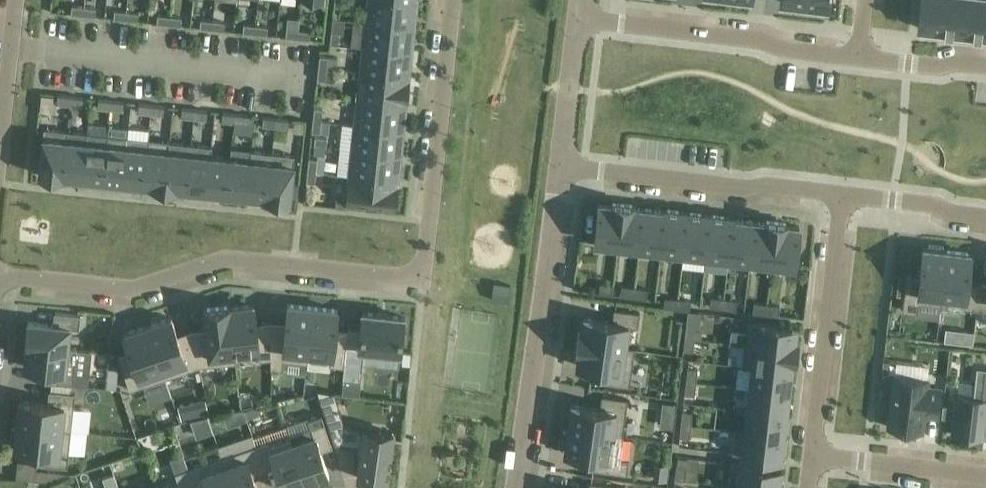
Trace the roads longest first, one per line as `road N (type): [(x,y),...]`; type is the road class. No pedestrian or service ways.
road 1 (residential): [(455,0),(424,278),(226,260),(134,290),(0,276)]
road 2 (residential): [(515,487),(560,168)]
road 3 (residential): [(578,21),(862,58)]
road 4 (residential): [(560,168),(845,195)]
road 5 (residential): [(845,195),(811,457)]
road 6 (residential): [(985,477),(811,457)]
road 7 (residential): [(560,168),(578,21)]
road 8 (residential): [(0,143),(14,0)]
road 9 (residential): [(845,195),(938,204),(985,218)]
road 10 (residential): [(862,58),(985,67)]

